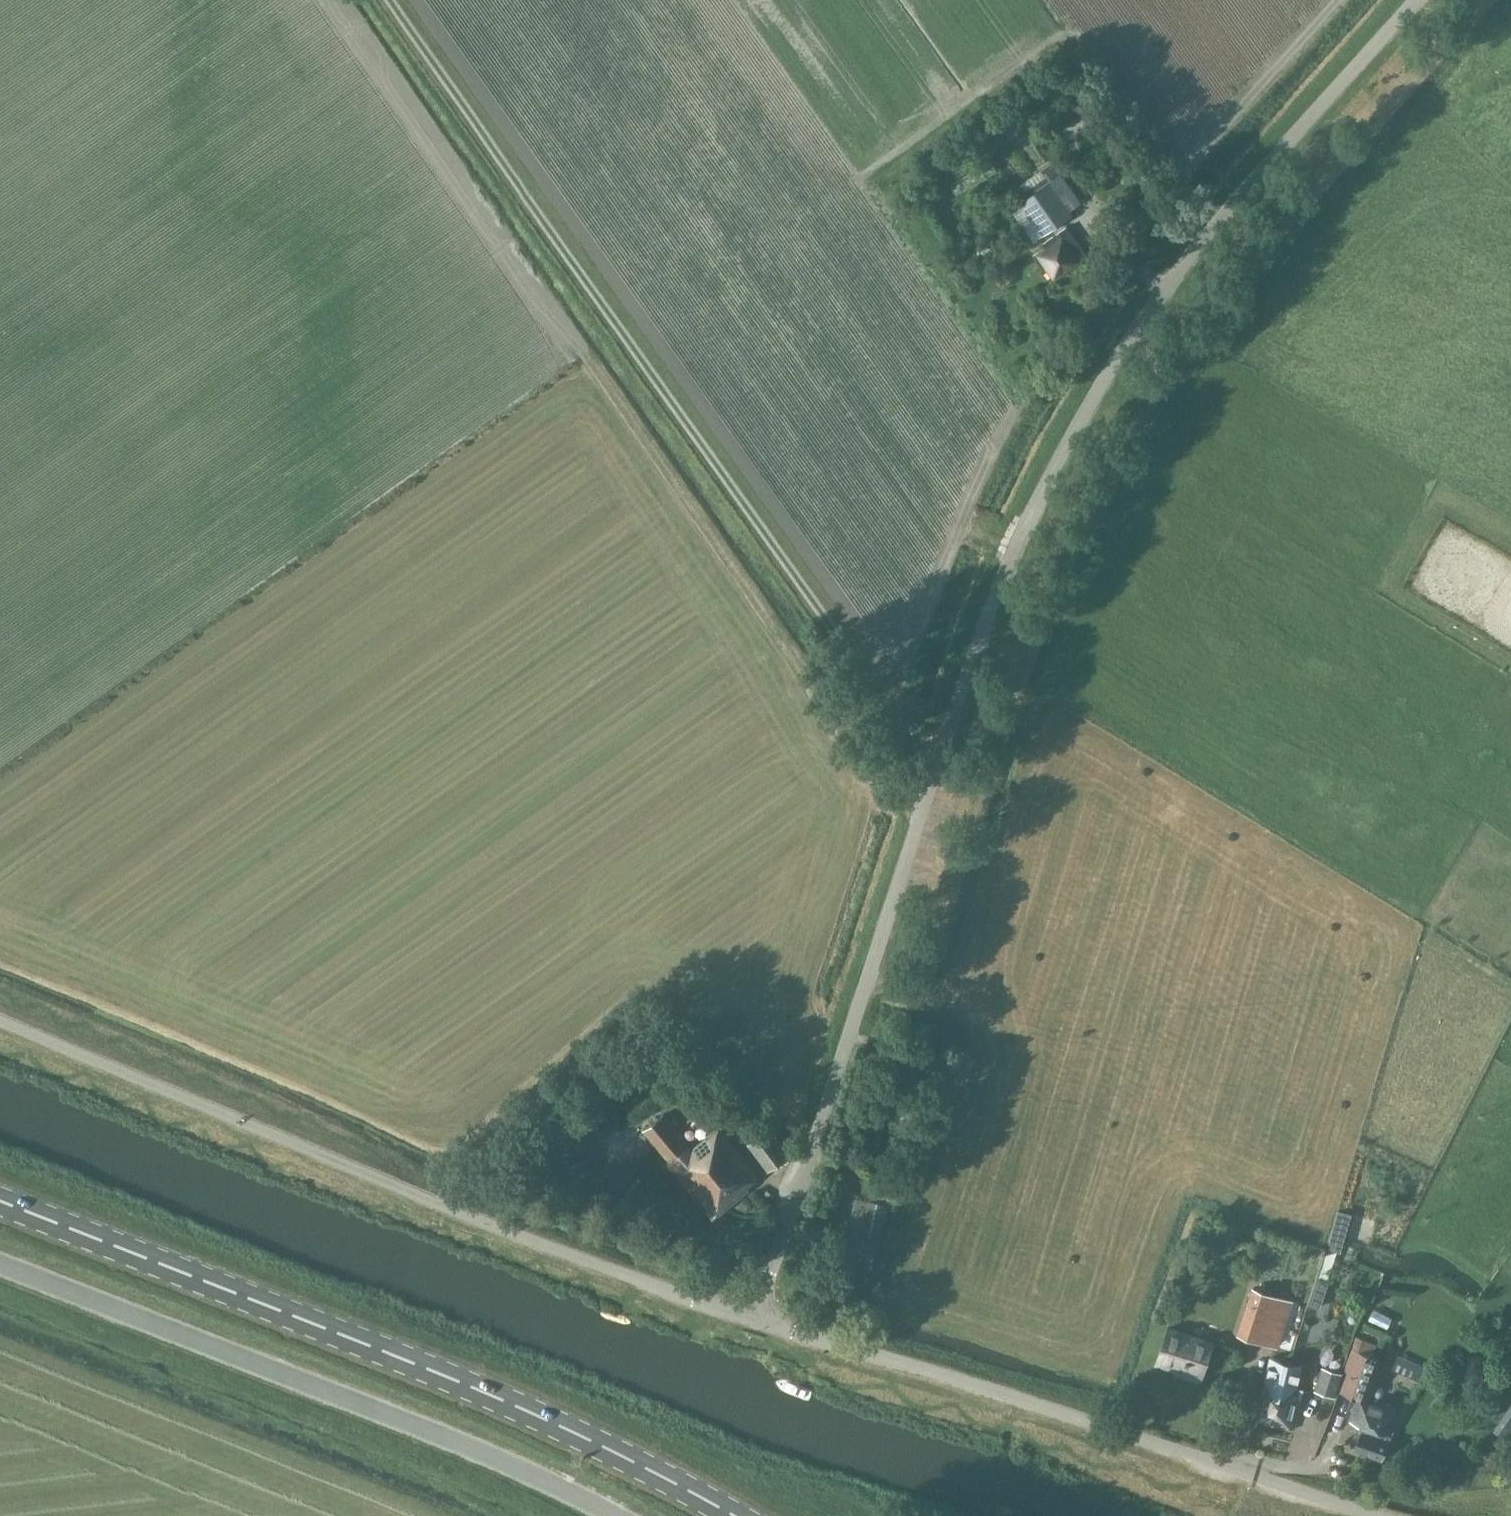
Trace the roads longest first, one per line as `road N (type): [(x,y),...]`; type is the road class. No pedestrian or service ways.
road 1 (unclassified): [(753,1321),(942,752),(1039,500),(1168,285),(1417,0)]
road 2 (unclassified): [(753,1321),(487,1224),(0,1024)]
road 3 (primary): [(741,1515),(582,1432),(0,1200)]
road 4 (unclassified): [(0,1264),(473,1448),(620,1515)]
road 5 (unclassified): [(1381,1515),(753,1321)]

